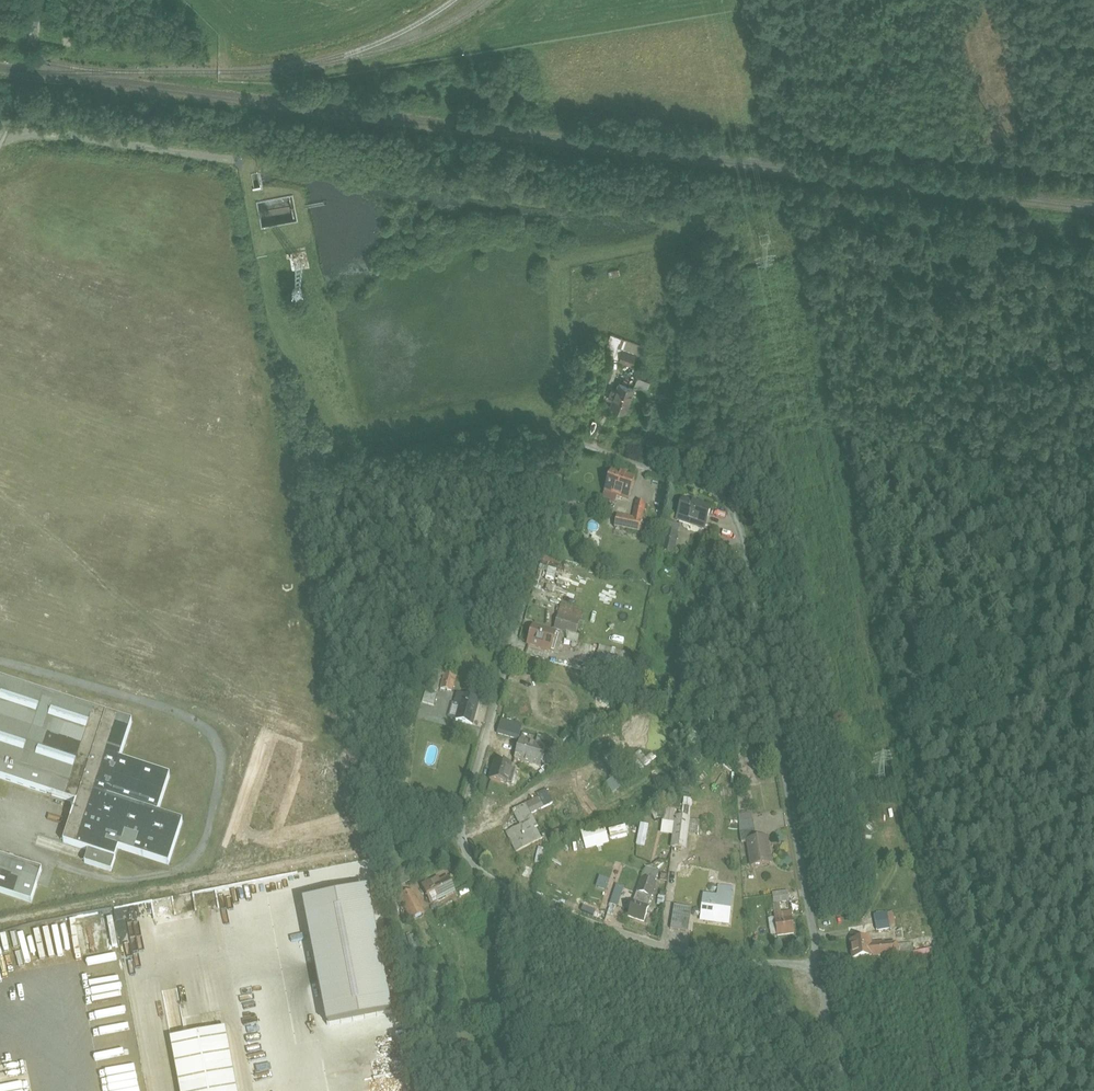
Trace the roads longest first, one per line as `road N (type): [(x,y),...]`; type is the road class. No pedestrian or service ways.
road 1 (residential): [(568,448),(463,820),(468,854),(492,881),(541,903),(712,960),(818,959)]
road 2 (residential): [(818,959),(742,511),(718,490),(585,445),(568,448)]
road 3 (residential): [(842,1090),(818,959)]

